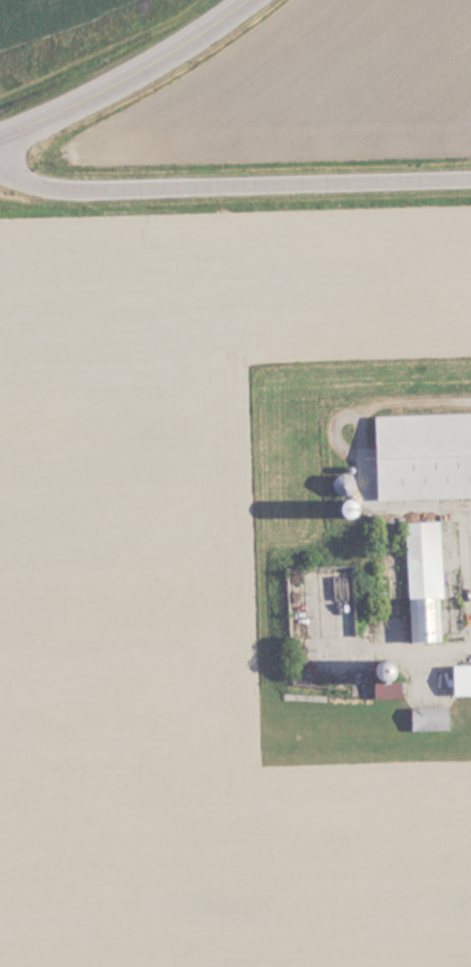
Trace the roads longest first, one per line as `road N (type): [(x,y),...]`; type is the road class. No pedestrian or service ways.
road 1 (secondary): [(0,166),(42,187),(470,176)]
road 2 (primary): [(0,136),(114,82),(242,0)]

